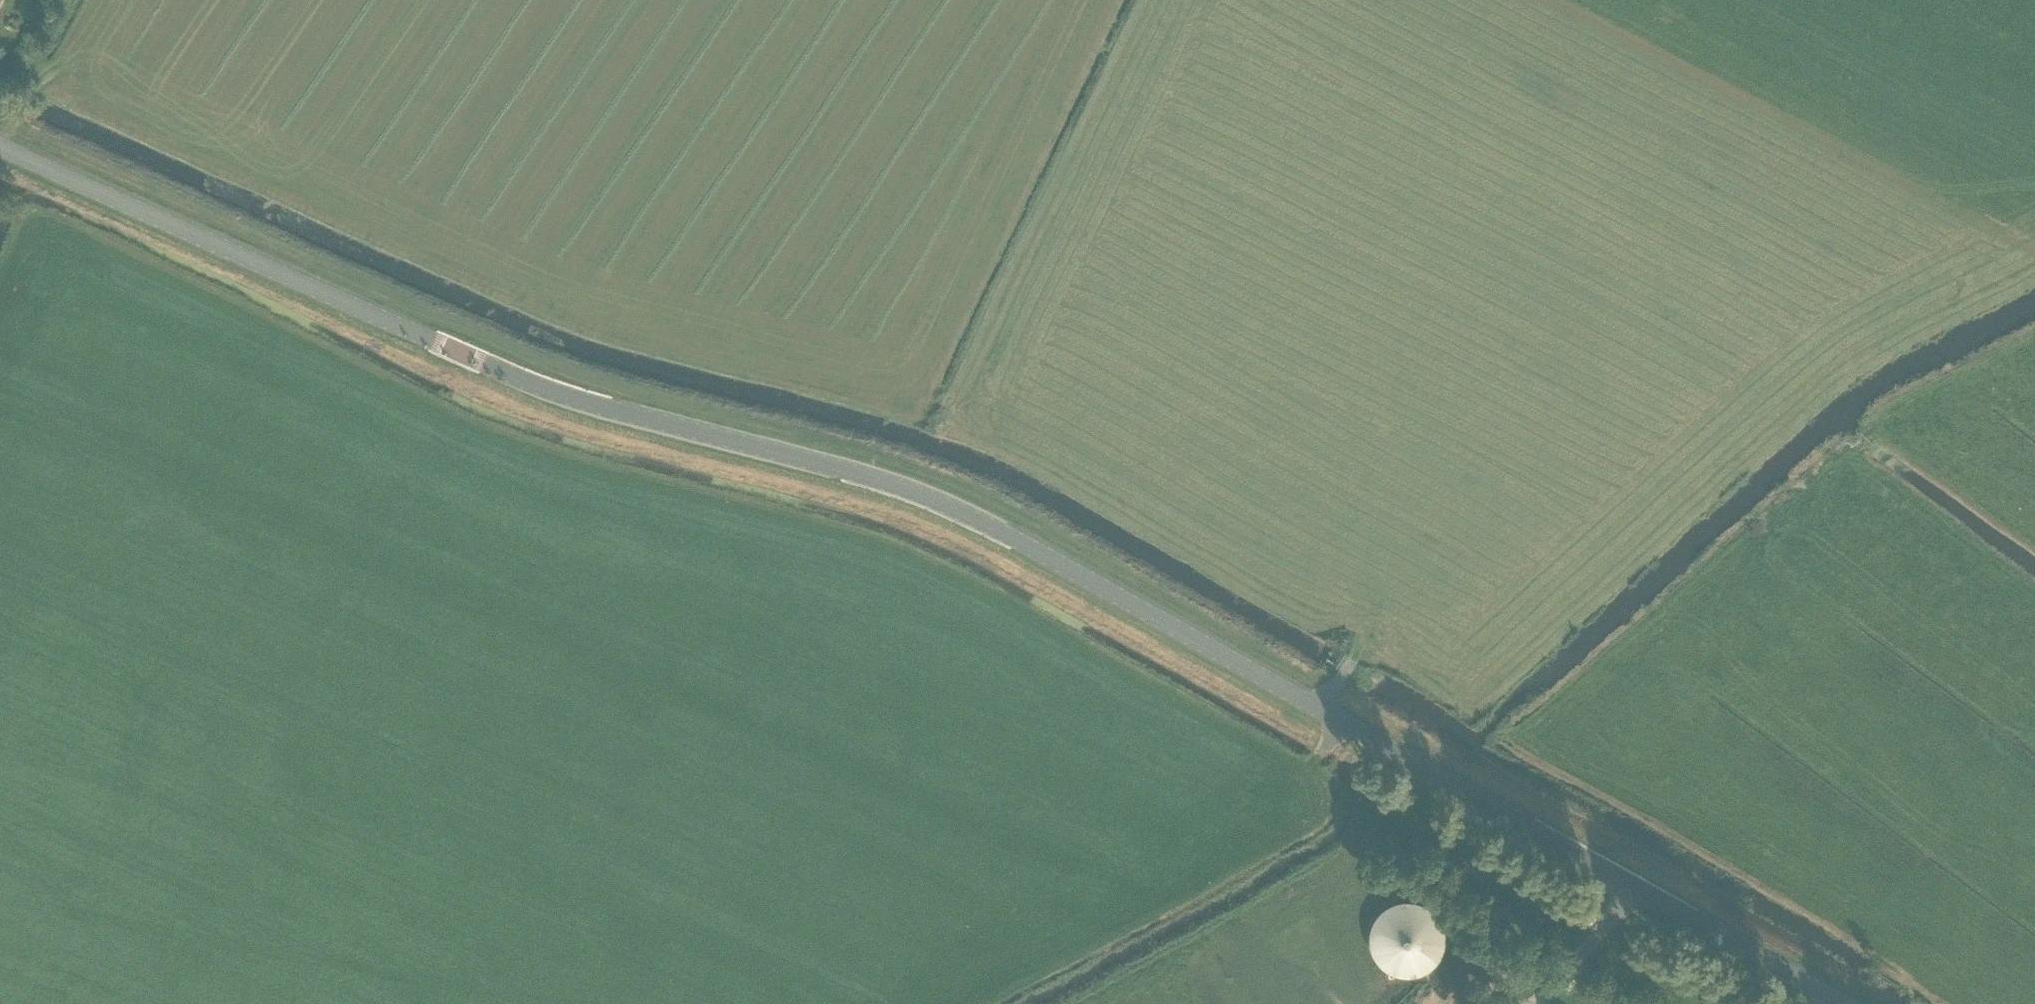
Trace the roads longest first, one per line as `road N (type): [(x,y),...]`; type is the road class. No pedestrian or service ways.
road 1 (tertiary): [(1841,1003),(974,520),(841,472),(552,392),(0,147)]

